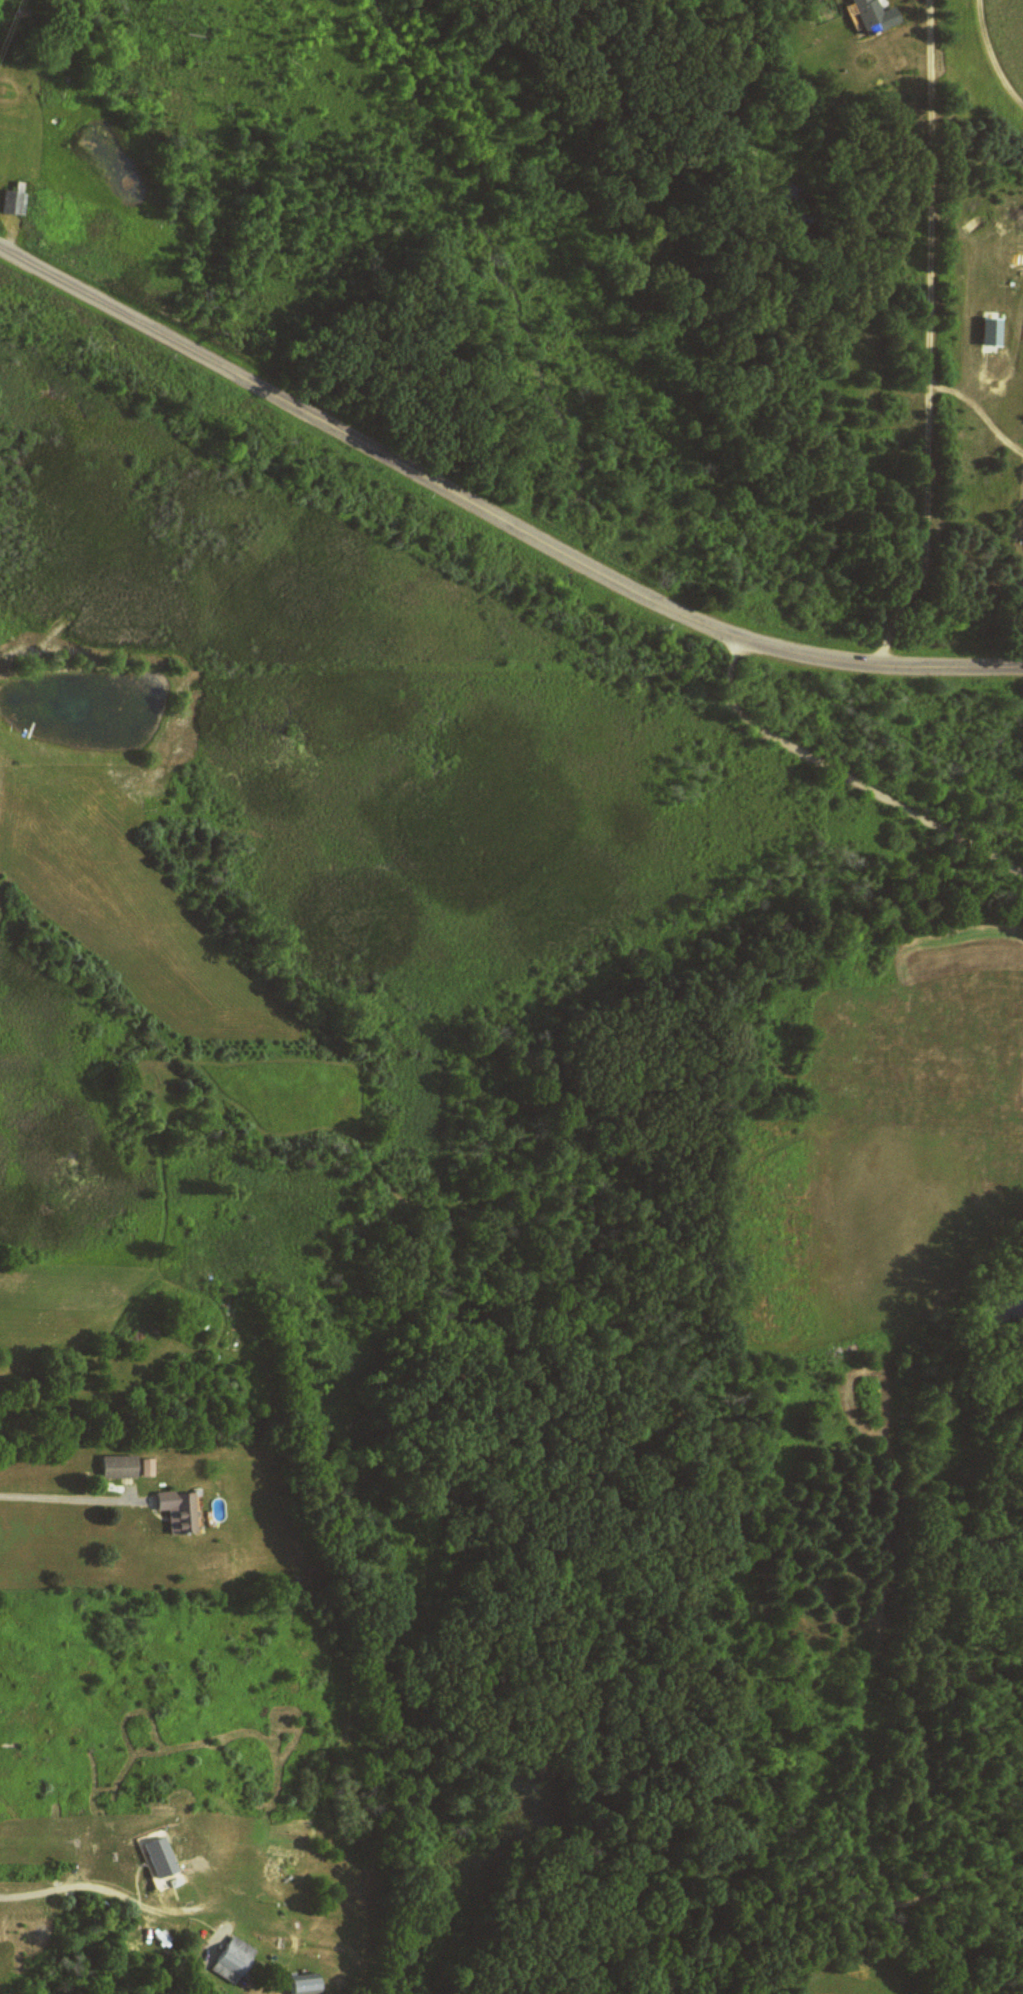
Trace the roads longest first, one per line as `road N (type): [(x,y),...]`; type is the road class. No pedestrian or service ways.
road 1 (tertiary): [(1022,667),(892,667),(826,659),(721,630),(606,577),(0,245)]

